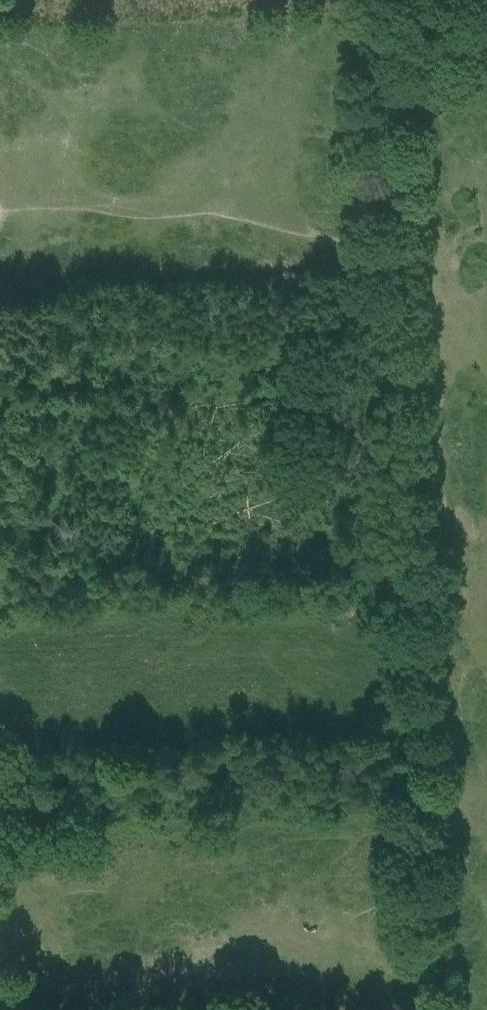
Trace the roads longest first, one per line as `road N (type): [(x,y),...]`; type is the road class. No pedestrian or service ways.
road 1 (track): [(423,1009),(391,380)]
road 2 (track): [(391,380),(0,391)]
road 3 (track): [(374,0),(391,380)]

